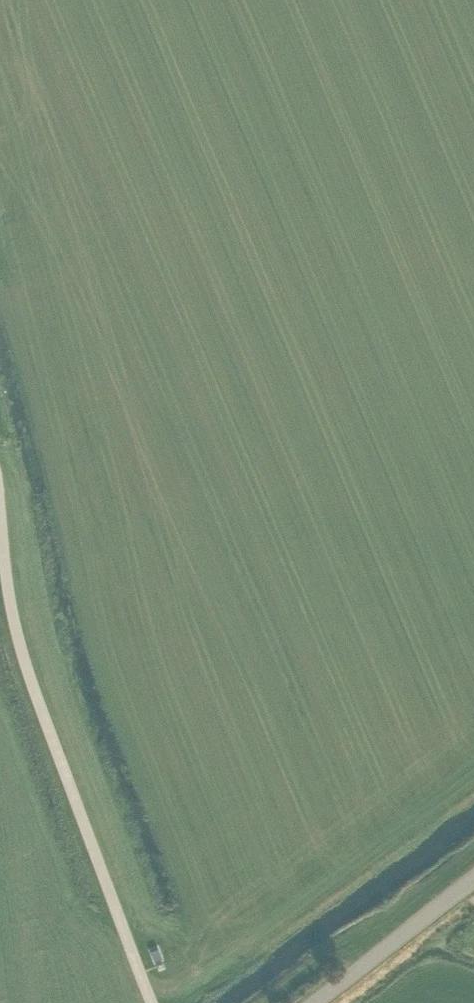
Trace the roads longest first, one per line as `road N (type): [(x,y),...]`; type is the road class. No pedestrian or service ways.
road 1 (tertiary): [(310,1002),(473,879)]

